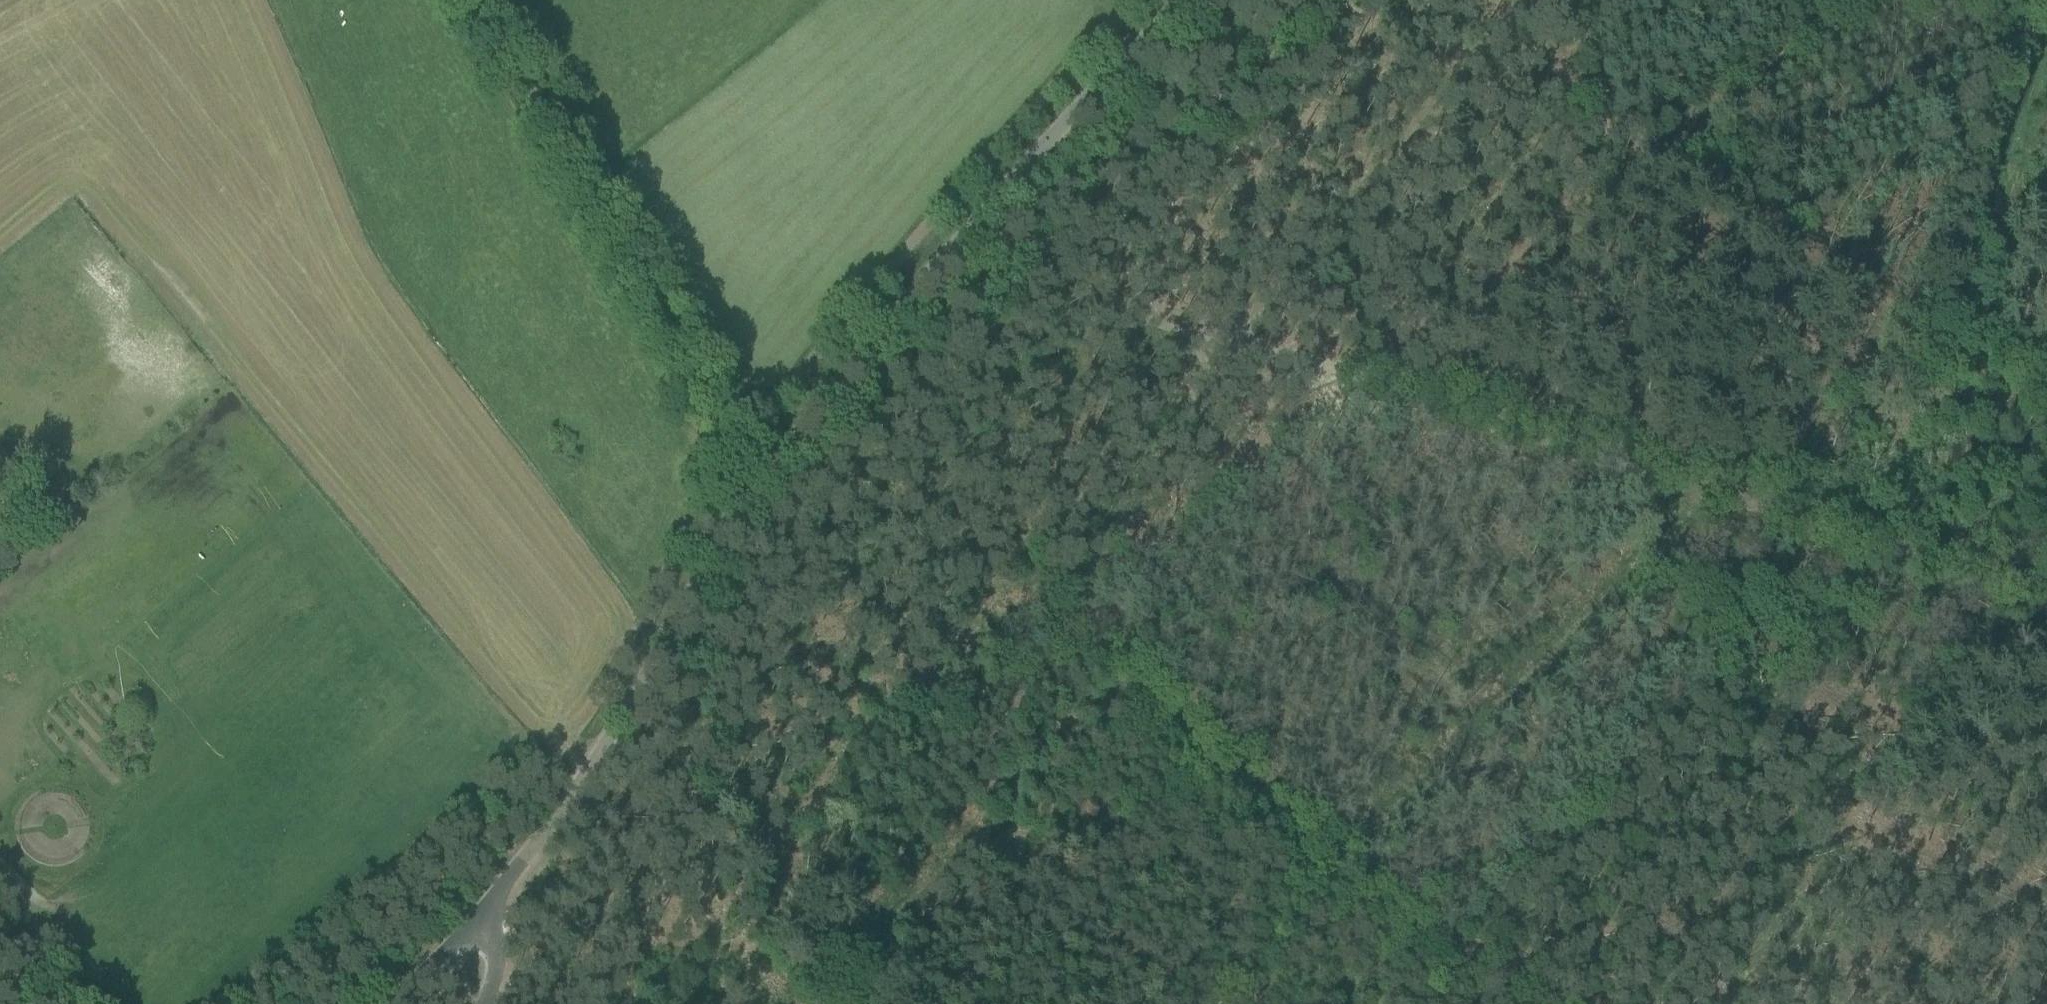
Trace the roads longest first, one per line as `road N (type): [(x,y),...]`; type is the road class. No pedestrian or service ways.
road 1 (unclassified): [(497,923),(507,883),(589,767),(762,480),(950,246),(1121,55),(1182,0)]
road 2 (unclassified): [(388,1003),(457,938),(497,923)]

